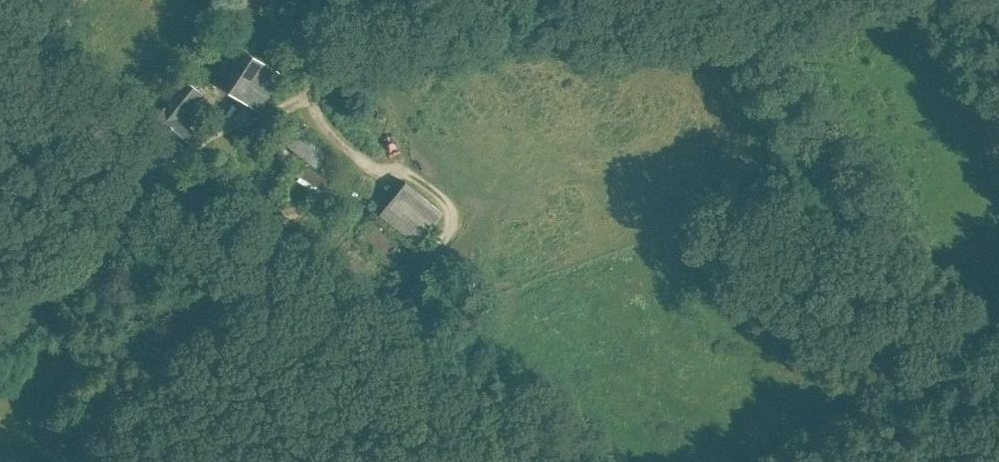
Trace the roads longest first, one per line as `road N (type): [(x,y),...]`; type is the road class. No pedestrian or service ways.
road 1 (track): [(355,333),(448,234),(450,215),(447,198),(413,173),(366,161),(325,125),(315,97),(425,36),(683,0)]
road 2 (unclassified): [(0,49),(514,461)]
road 3 (track): [(685,0),(808,148),(998,352)]

